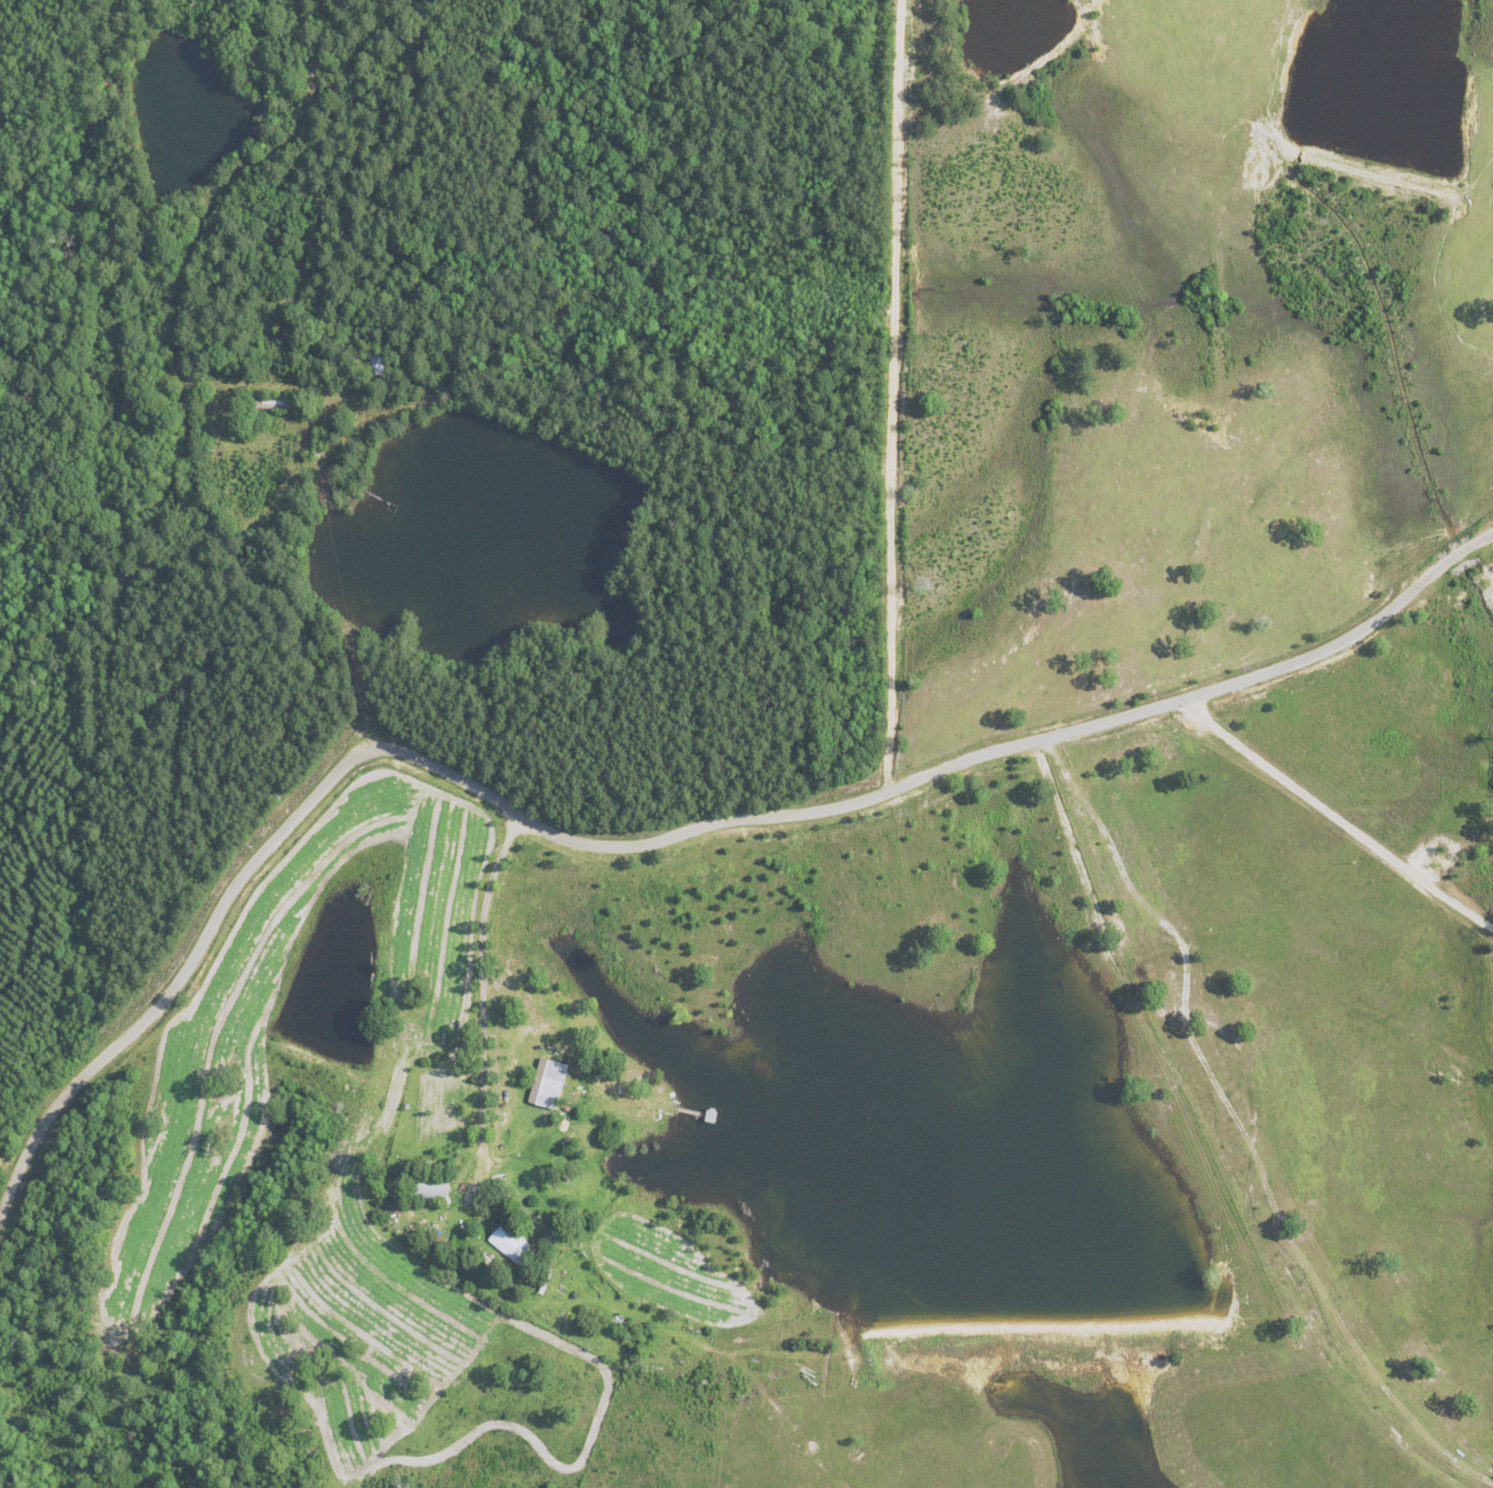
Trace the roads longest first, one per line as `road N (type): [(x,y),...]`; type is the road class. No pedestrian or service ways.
road 1 (residential): [(0,1220),(53,1111),(163,1003),(239,881),(361,757),(414,757),(550,835),(588,847),(631,847),(723,822),(832,808),(1295,665),(1372,623),(1492,532)]

